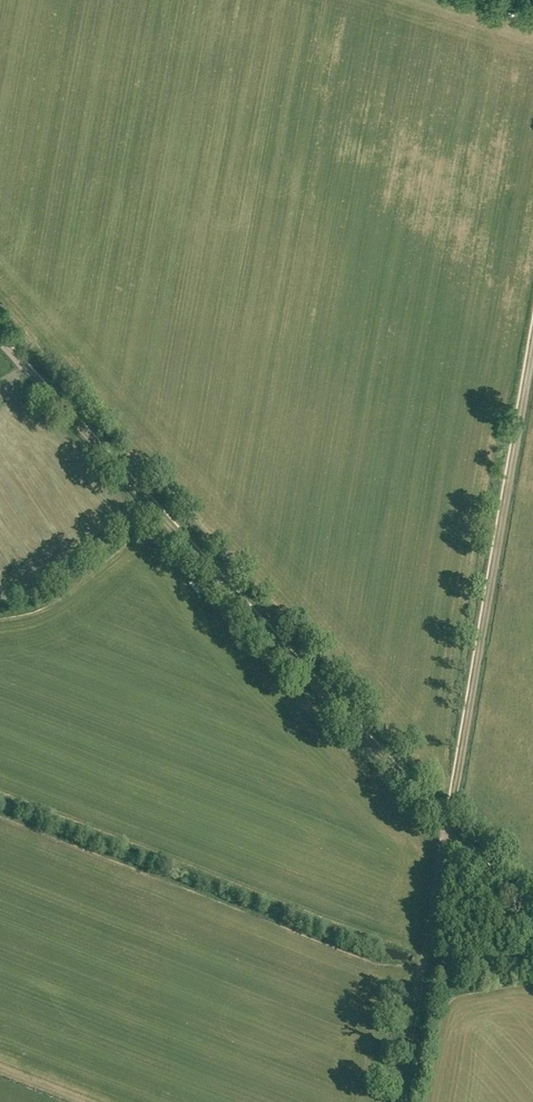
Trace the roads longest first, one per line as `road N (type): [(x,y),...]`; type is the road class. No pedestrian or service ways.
road 1 (track): [(0,344),(444,821)]
road 2 (track): [(532,343),(444,821)]
road 3 (track): [(396,1101),(443,849),(454,833)]
road 4 (track): [(532,927),(444,821)]

